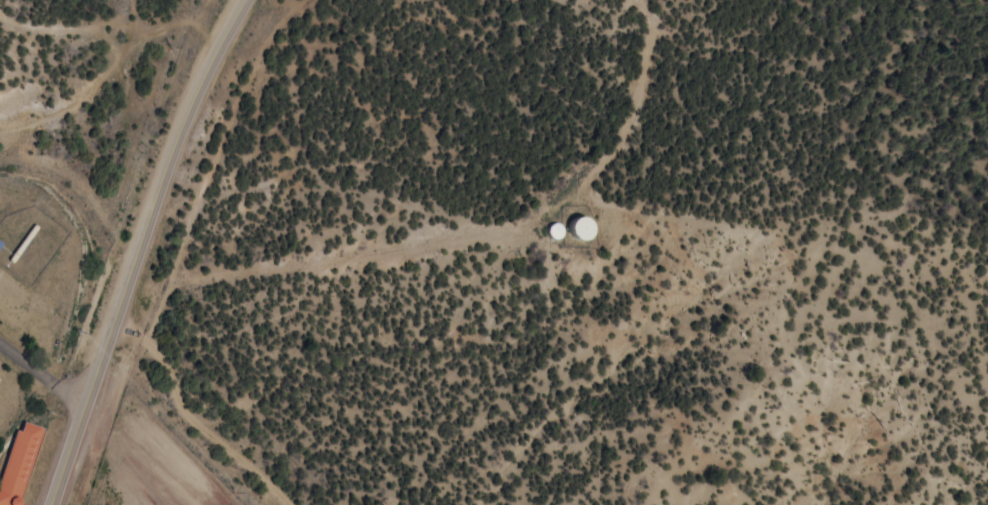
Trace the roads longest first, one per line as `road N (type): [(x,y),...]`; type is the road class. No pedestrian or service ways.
road 1 (secondary): [(243,0),(183,121),(51,504)]
road 2 (residential): [(0,191),(38,212),(83,405),(190,504)]
road 3 (residential): [(214,50),(129,65),(92,91),(0,191)]

